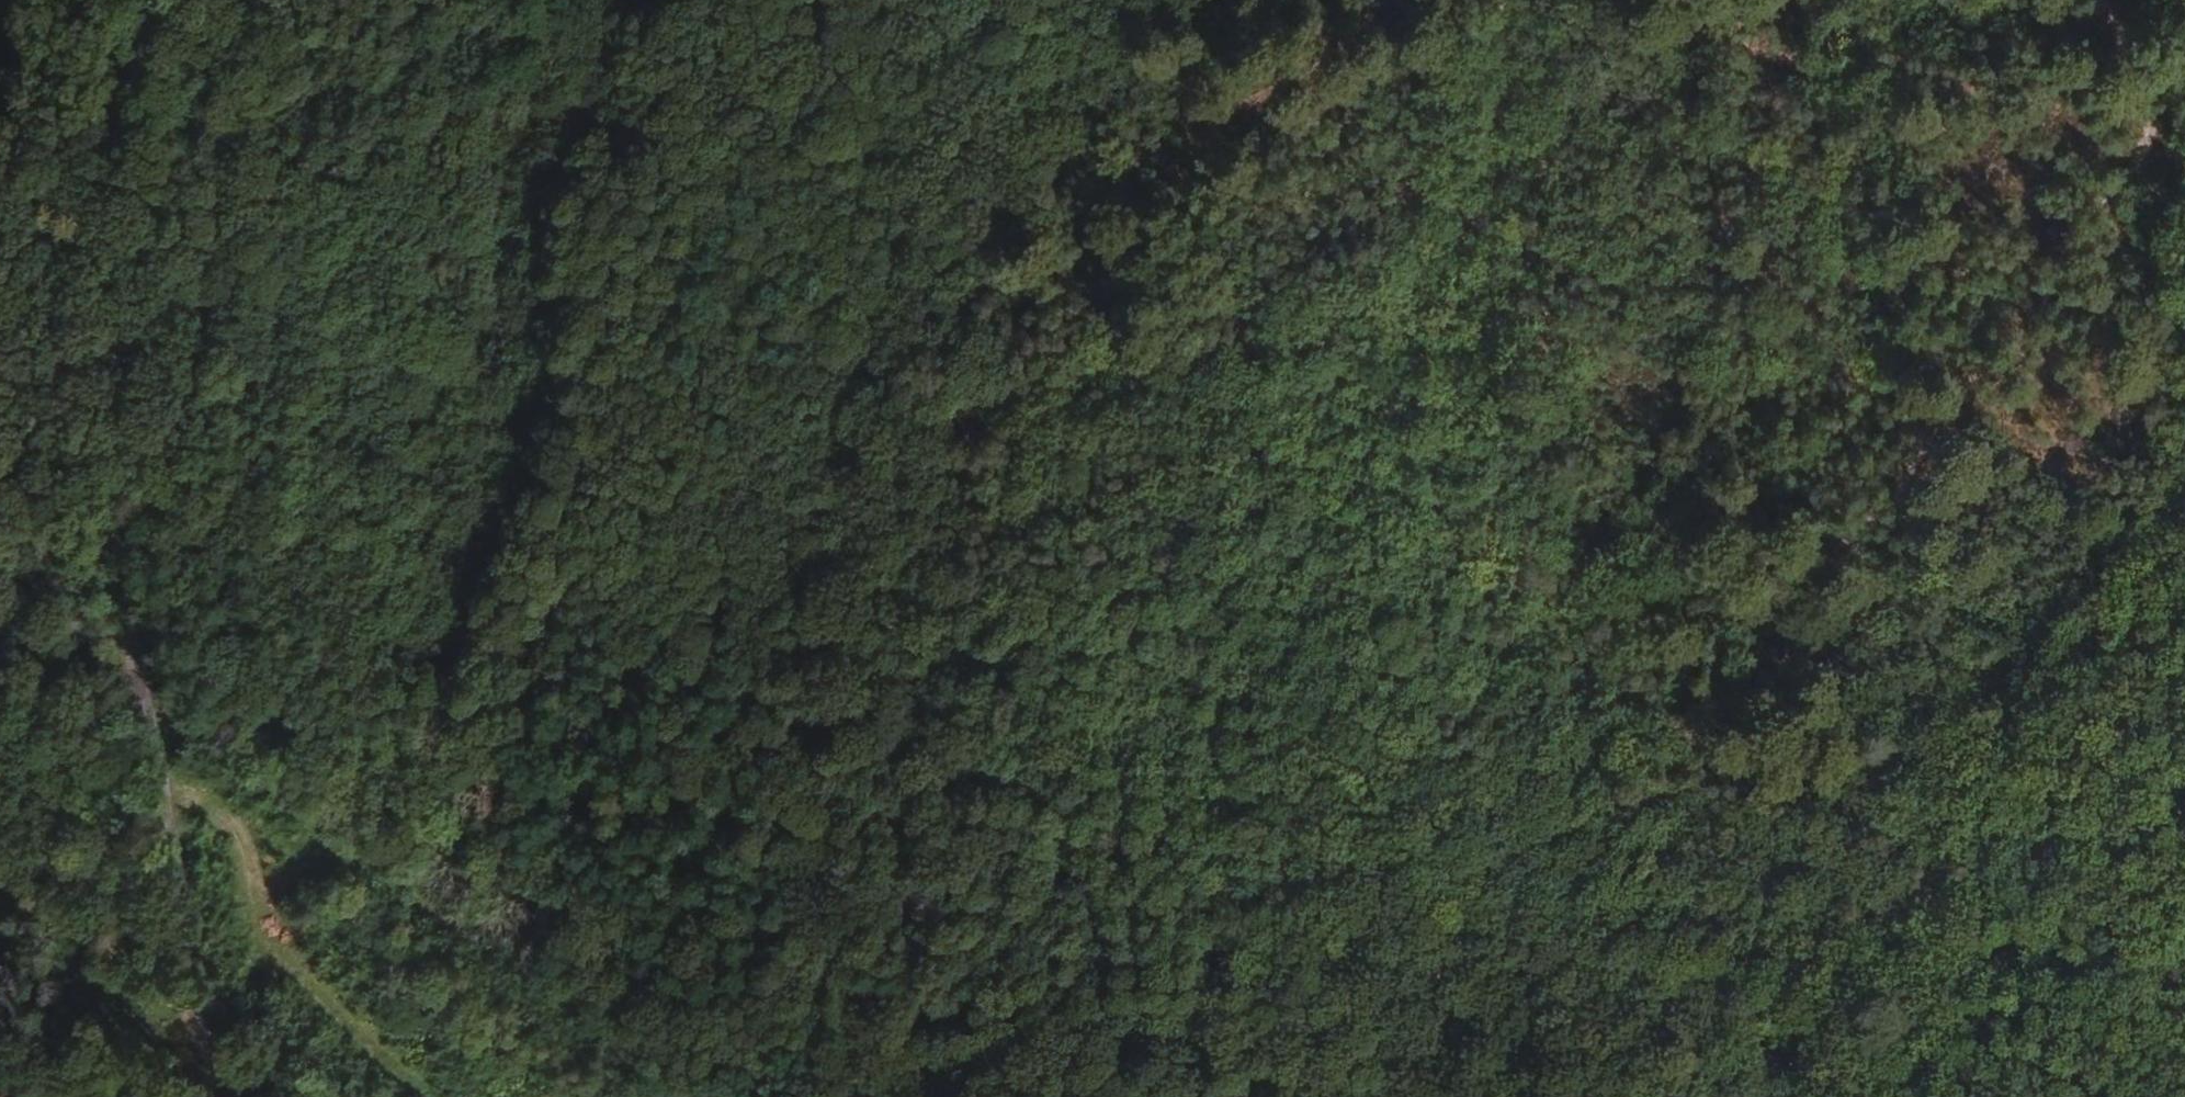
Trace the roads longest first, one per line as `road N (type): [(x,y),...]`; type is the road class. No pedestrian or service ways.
road 1 (tertiary): [(24,0),(76,477),(229,1096)]

